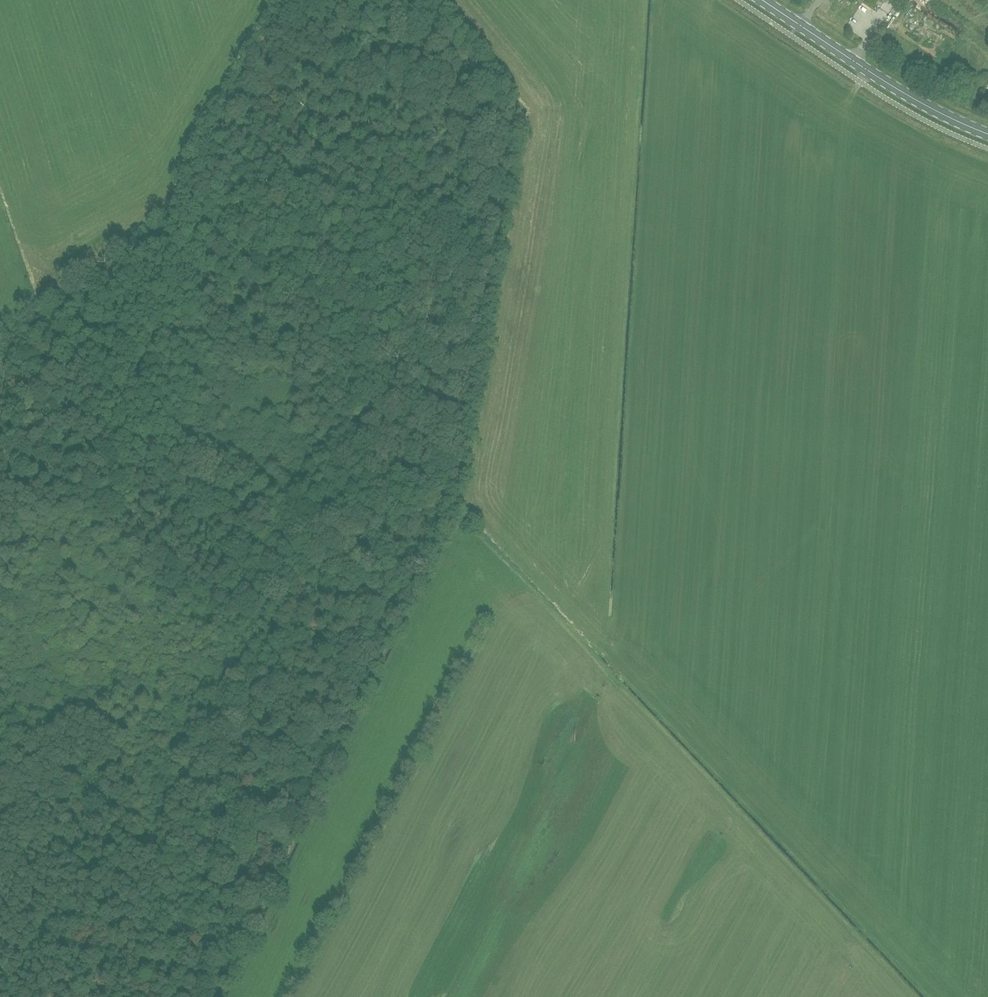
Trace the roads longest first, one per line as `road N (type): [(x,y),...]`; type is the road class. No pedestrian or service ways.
road 1 (secondary): [(987,134),(925,105),(766,2)]

